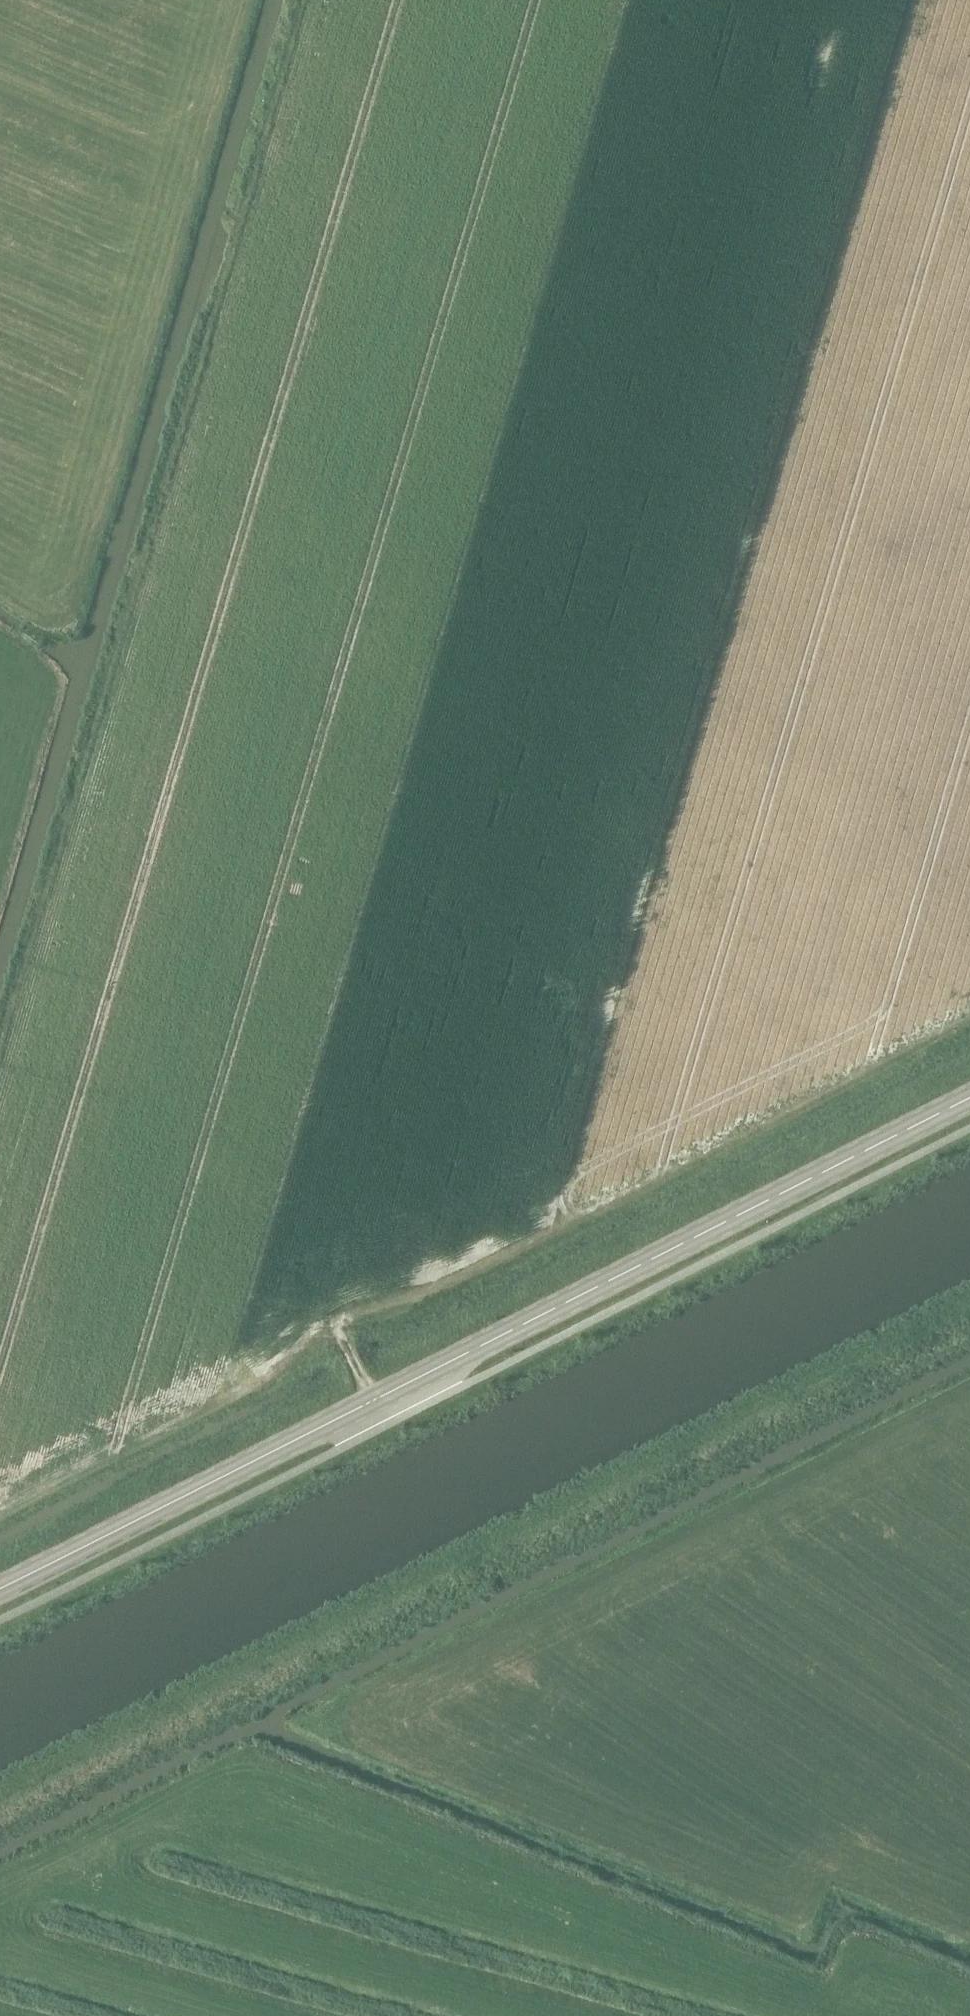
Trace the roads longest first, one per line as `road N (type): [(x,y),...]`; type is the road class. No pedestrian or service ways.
road 1 (primary): [(0,1587),(969,1098)]

